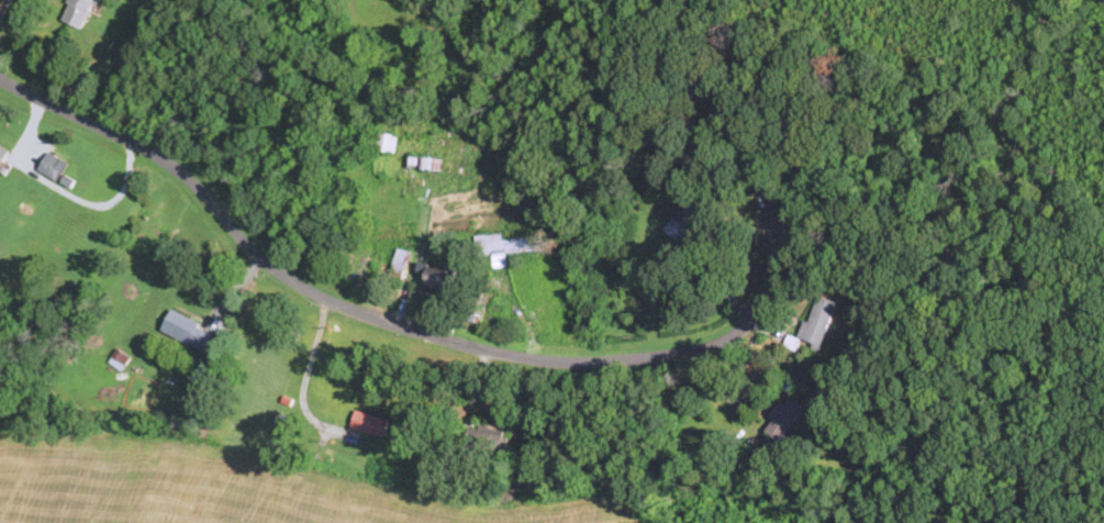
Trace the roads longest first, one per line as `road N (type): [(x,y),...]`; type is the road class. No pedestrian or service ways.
road 1 (residential): [(777,209),(748,319),(684,354),(529,358),(376,316),(288,280),(255,257),(179,169),(0,83)]

